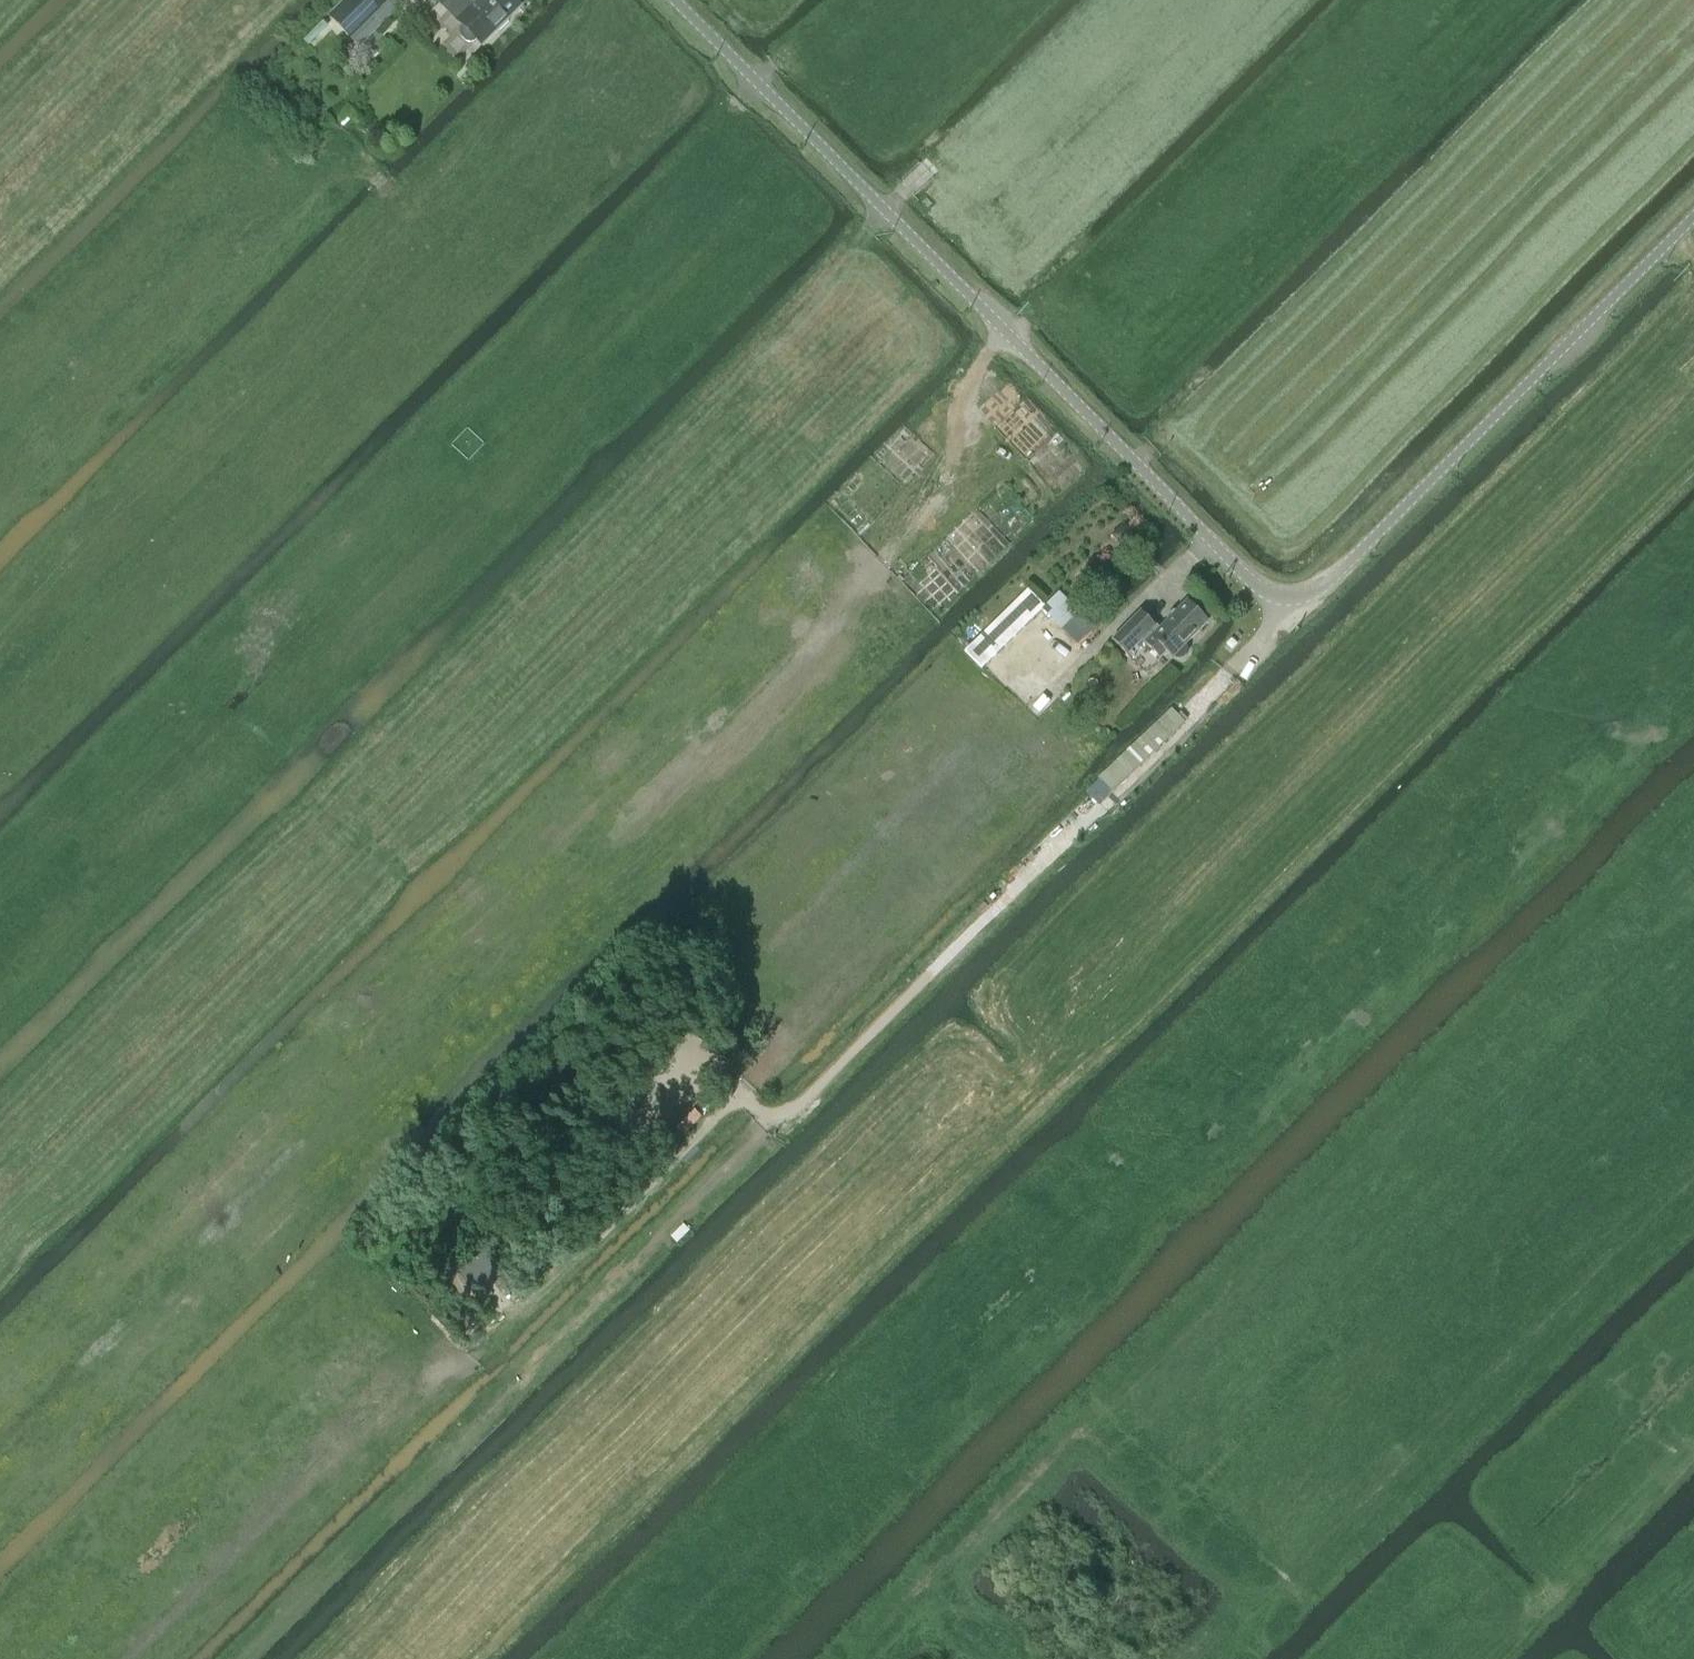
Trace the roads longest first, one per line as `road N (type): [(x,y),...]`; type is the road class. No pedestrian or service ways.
road 1 (unclassified): [(1282,599),(1242,576),(668,0)]
road 2 (track): [(724,1084),(767,1114),(794,1109),(1196,719),(1282,599)]
road 3 (unclassified): [(1282,599),(1325,585),(1693,216)]

